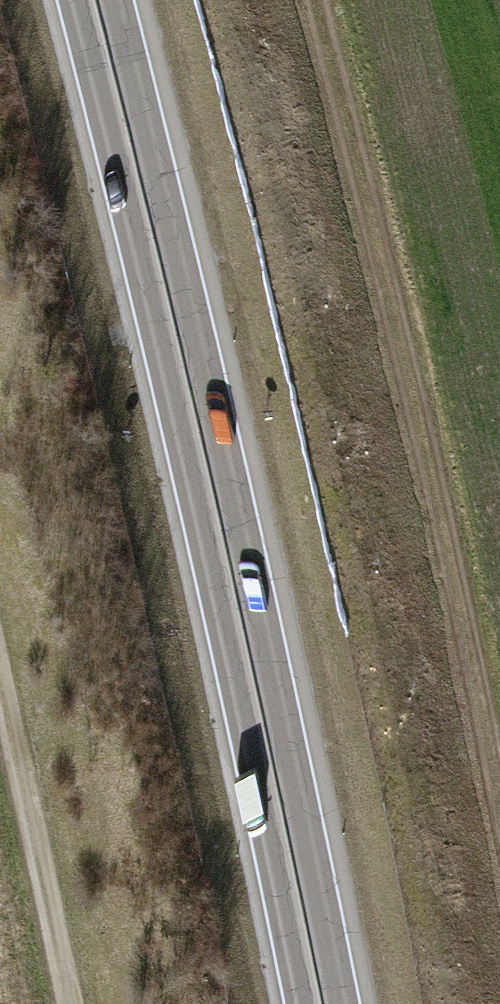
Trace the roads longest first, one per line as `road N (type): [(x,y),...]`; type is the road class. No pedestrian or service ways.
road 1 (trunk): [(75,0),(195,490),(303,1003)]
road 2 (trunk): [(343,1003),(232,480),(116,0)]
road 3 (trunk): [(497,1003),(398,449),(280,0)]
road 4 (track): [(311,0),(413,406),(499,818)]
road 5 (track): [(72,1003),(0,682)]

